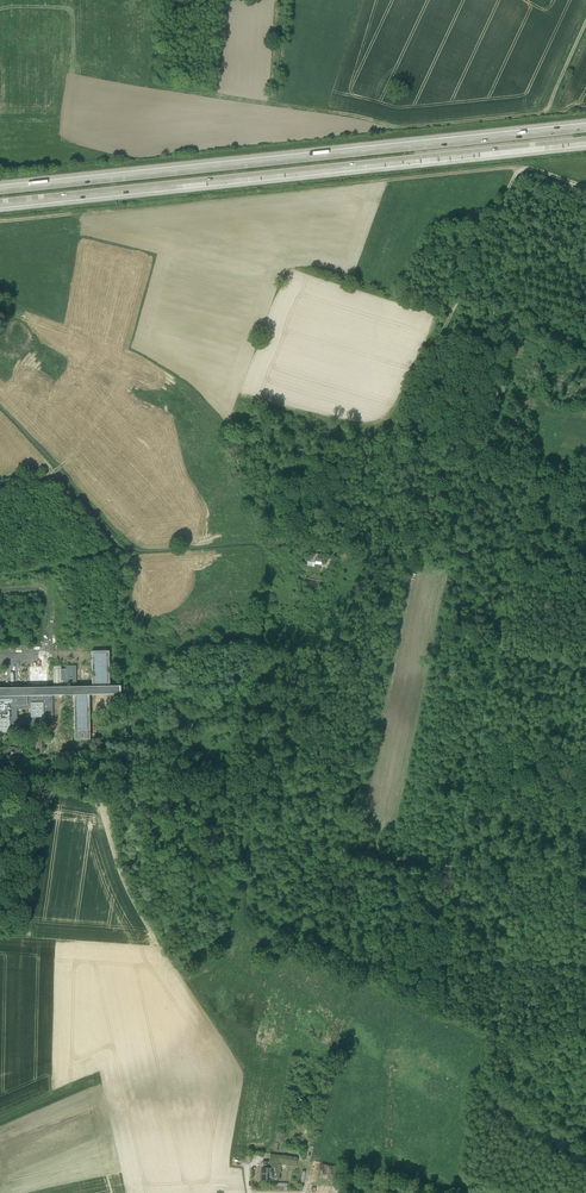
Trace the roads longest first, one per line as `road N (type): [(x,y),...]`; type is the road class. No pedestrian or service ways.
road 1 (motorway): [(0,204),(585,142)]
road 2 (motorway): [(585,128),(0,190)]
road 3 (track): [(519,169),(0,222)]
road 4 (track): [(585,27),(547,112),(536,116),(401,129),(145,86)]
road 5 (track): [(0,487),(54,472),(131,557)]
road 6 (track): [(585,888),(465,865)]

